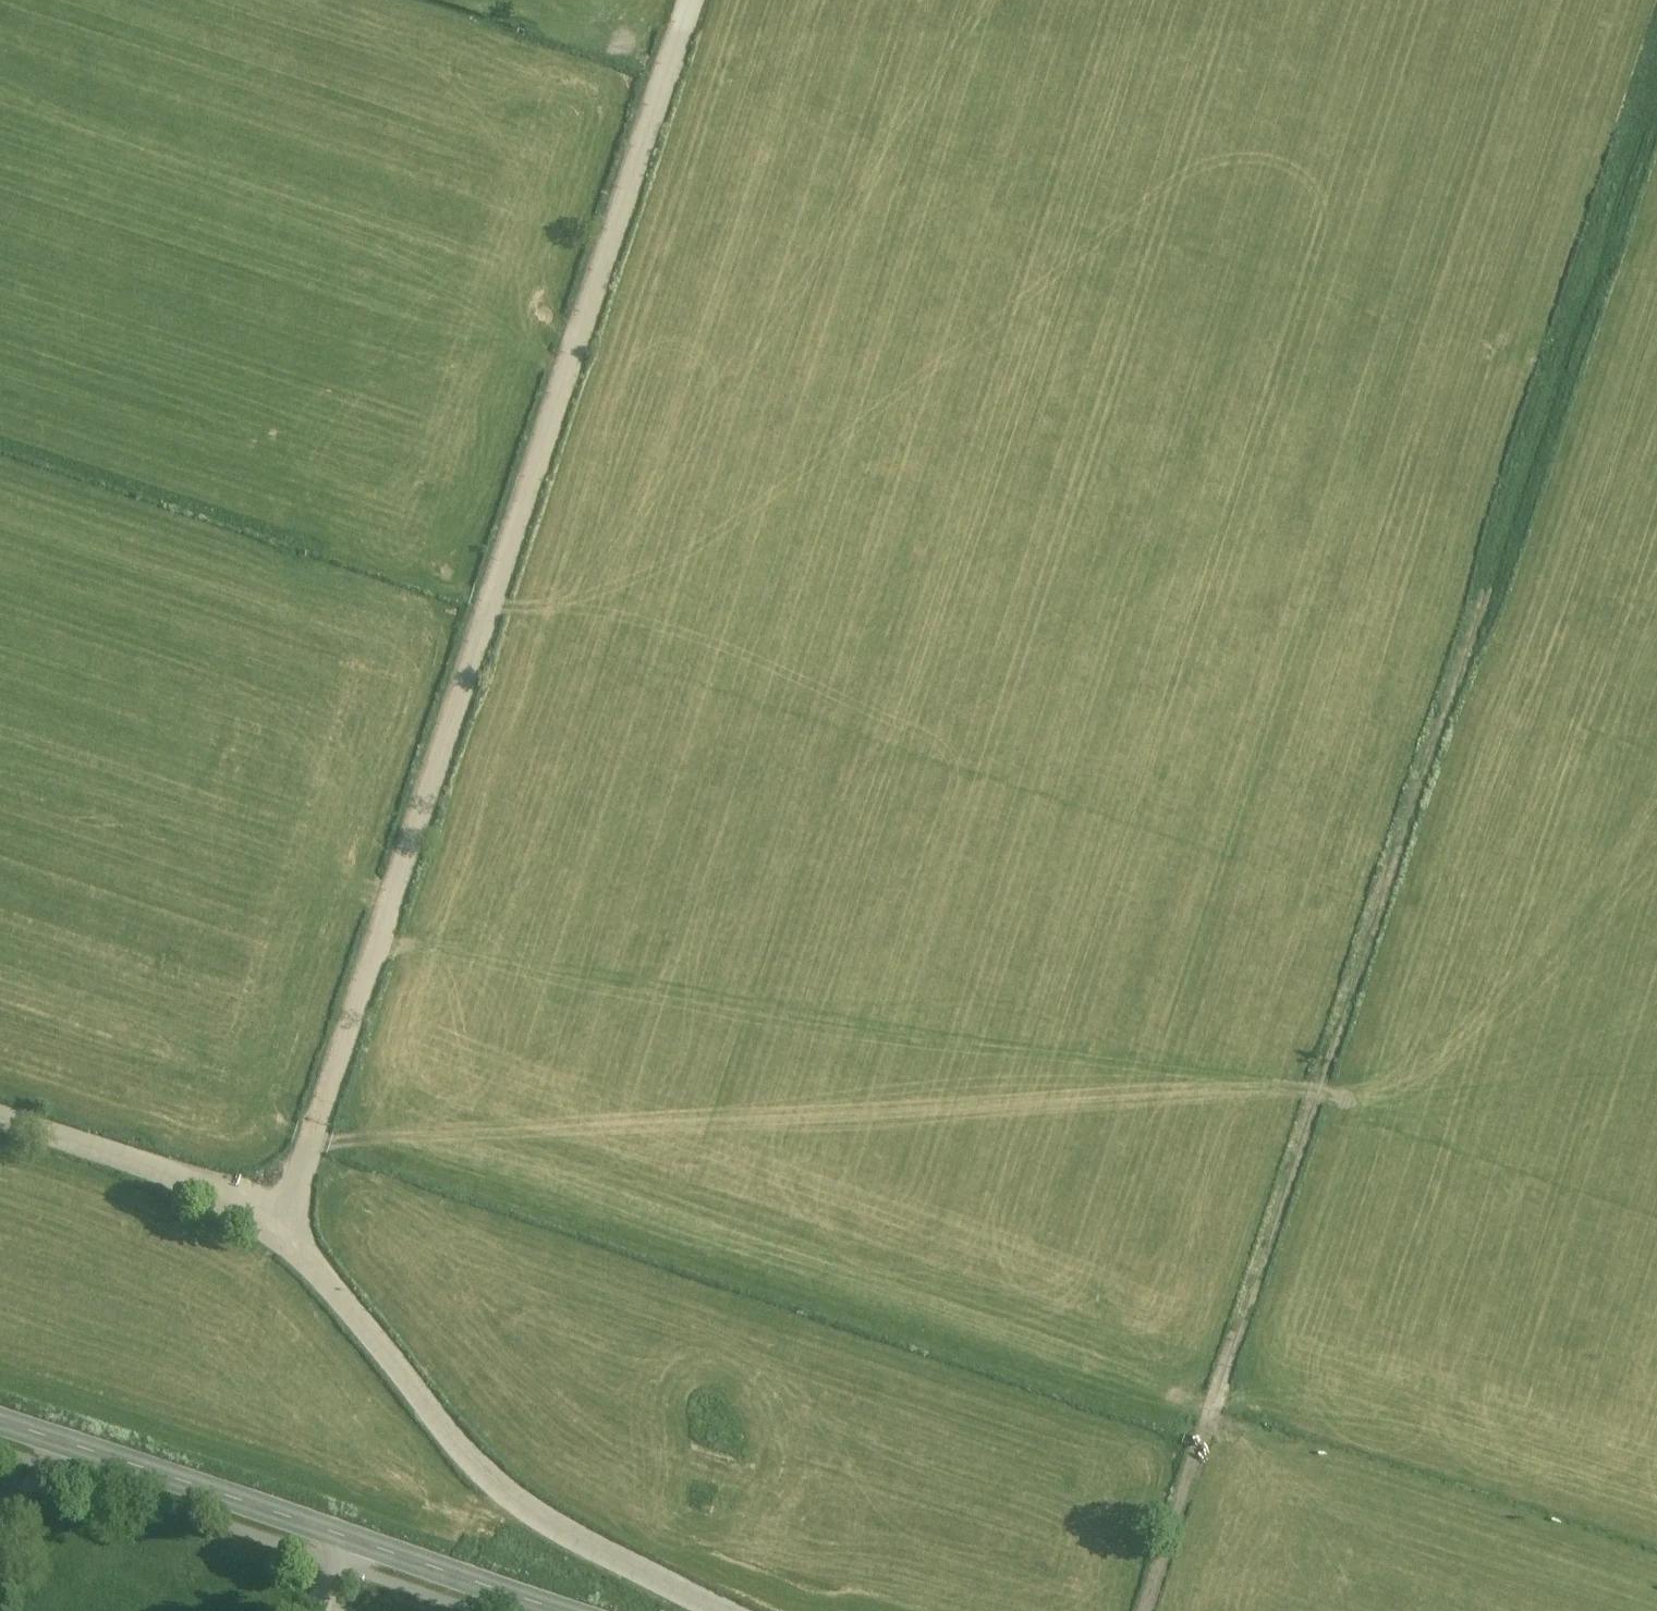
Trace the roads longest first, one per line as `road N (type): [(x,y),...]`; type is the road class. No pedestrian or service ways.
road 1 (track): [(0,1118),(284,1215),(482,1467),(525,1506),(728,1610)]
road 2 (secondary): [(563,1610),(0,1421)]

